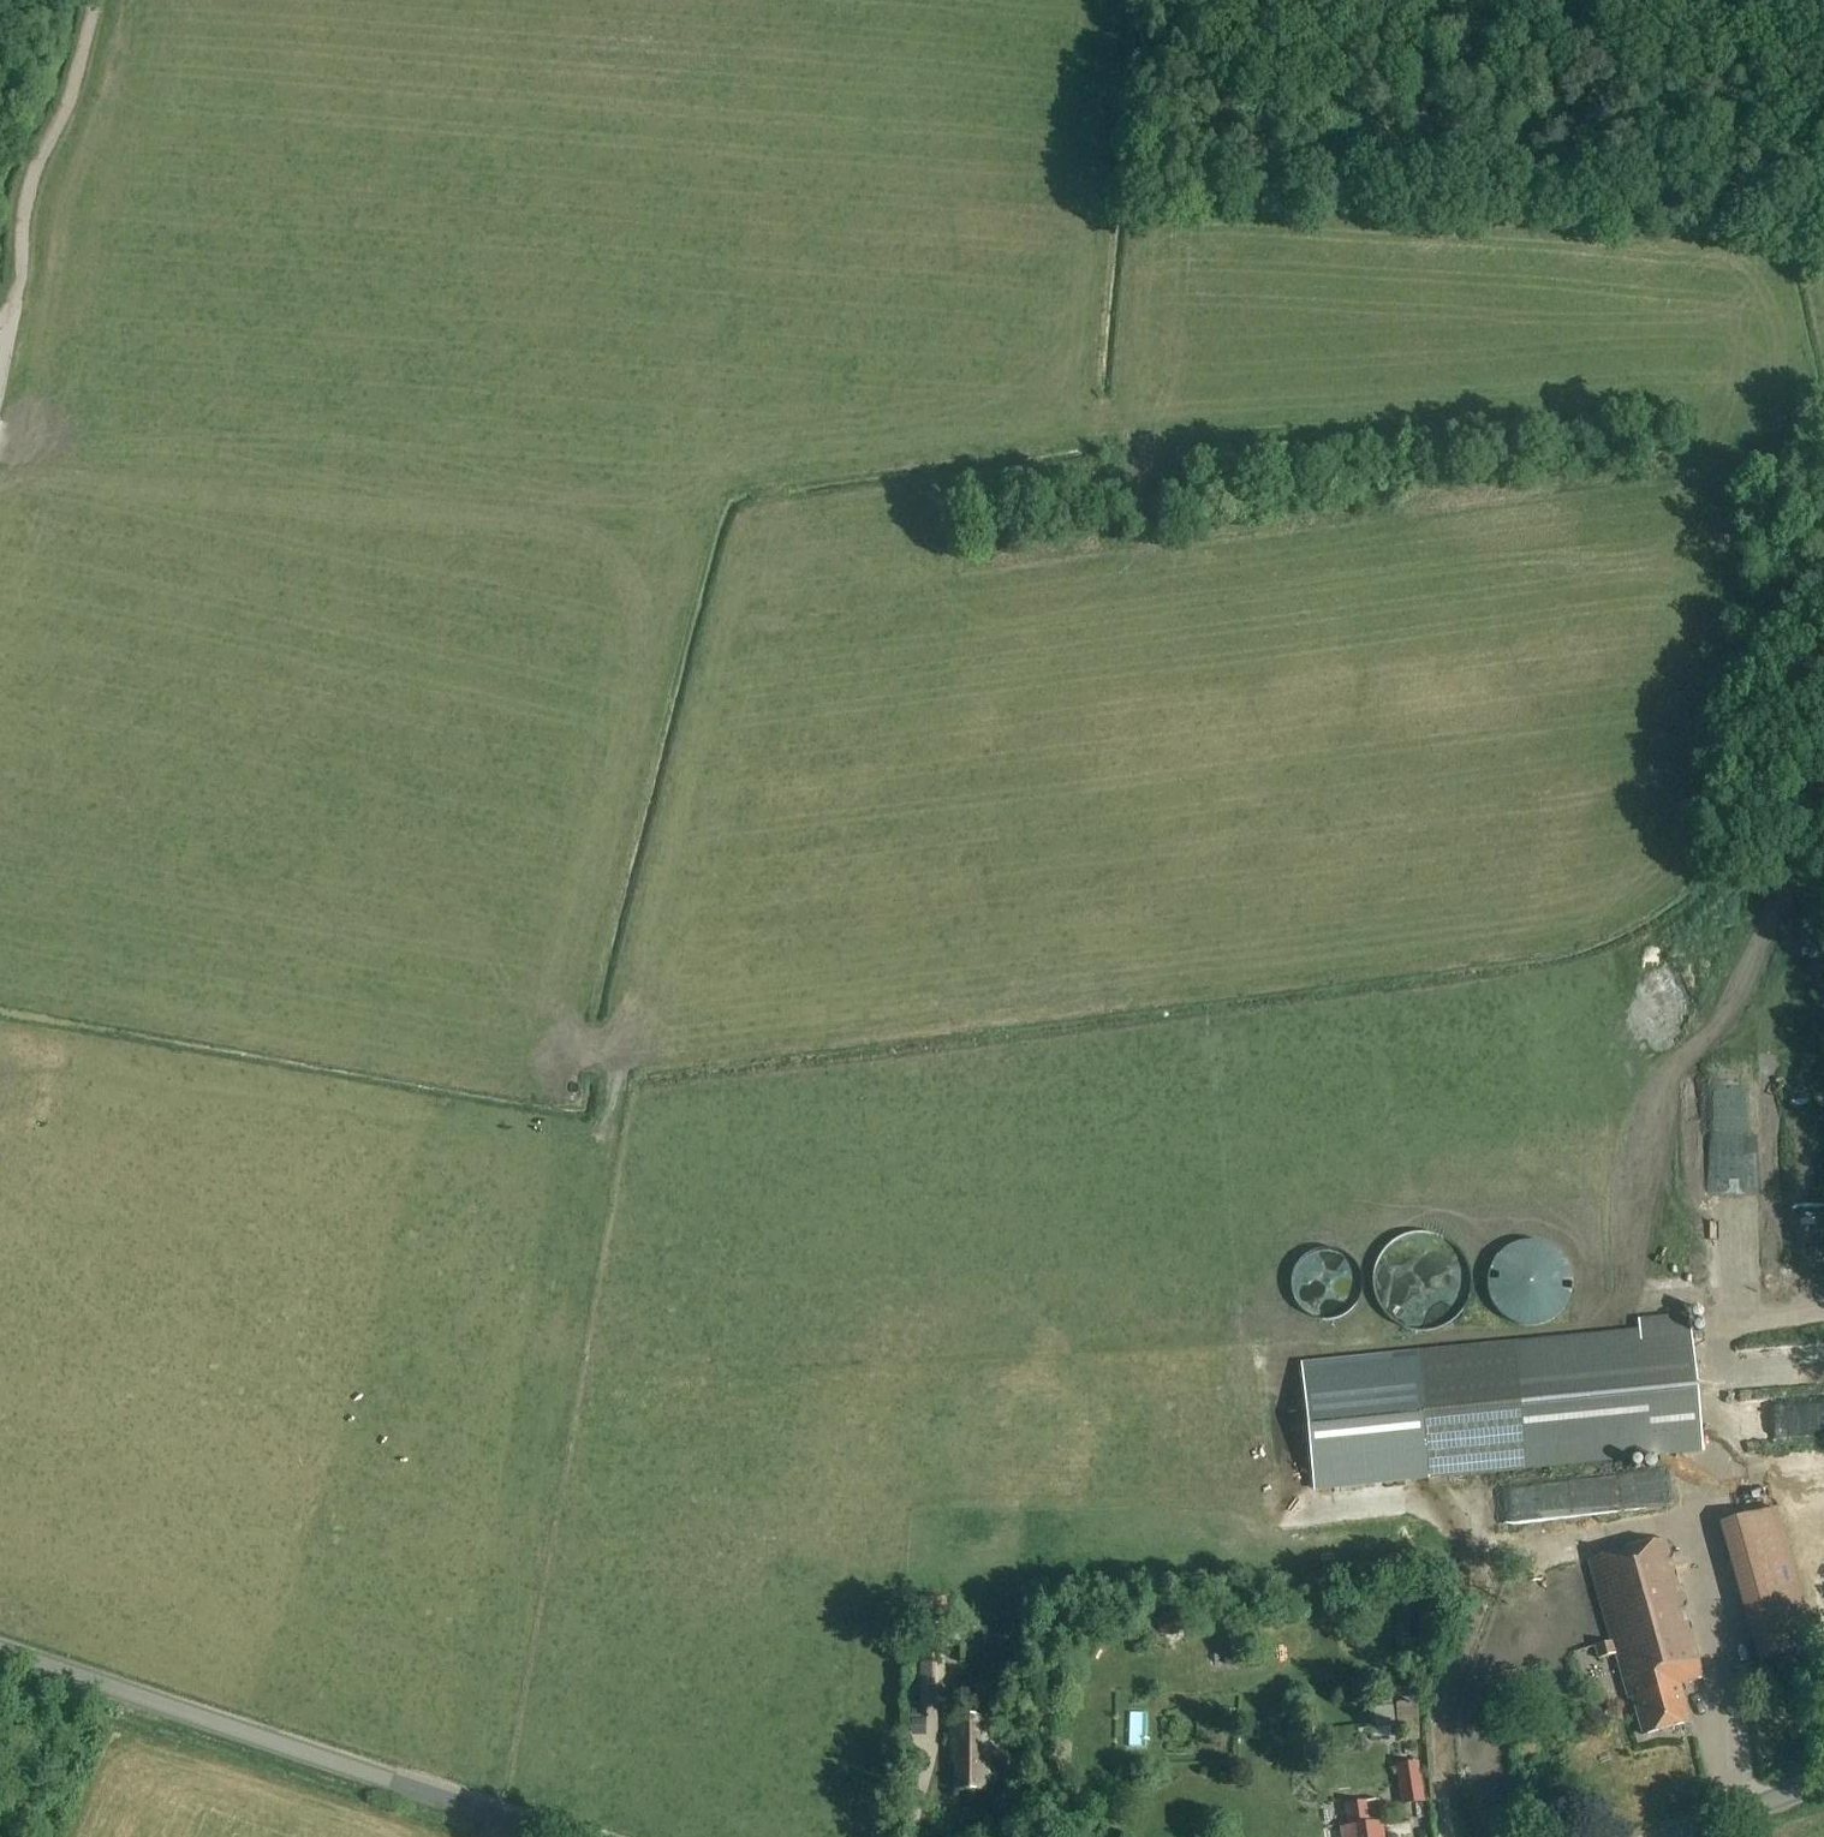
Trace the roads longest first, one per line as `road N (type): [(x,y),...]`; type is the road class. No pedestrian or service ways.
road 1 (tertiary): [(573,1836),(211,1725),(0,1648)]
road 2 (track): [(97,0),(56,141),(24,203),(21,274),(0,379)]
road 3 (tertiary): [(1823,1781),(1676,1836)]

